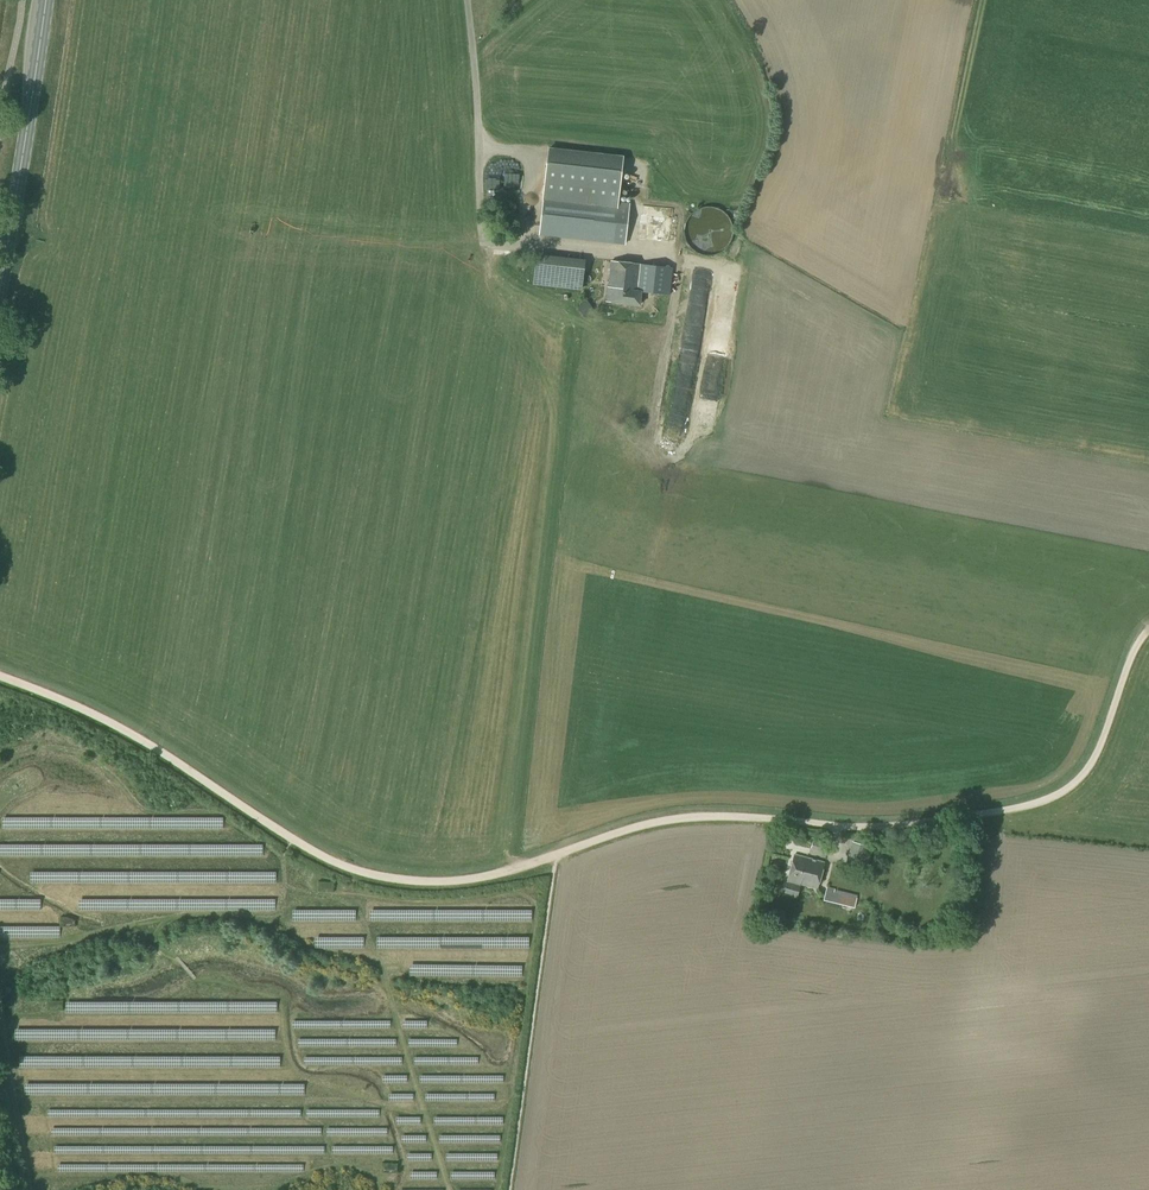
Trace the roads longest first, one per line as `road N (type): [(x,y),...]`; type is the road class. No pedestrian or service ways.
road 1 (track): [(555,855),(674,818),(895,829),(1047,800),(1076,782),(1096,756),(1148,628)]
road 2 (track): [(555,855),(488,877),(436,882),(338,864),(114,723),(0,674)]
road 3 (unclassified): [(671,463),(538,358),(500,298),(468,0)]
road 4 (primary): [(0,290),(45,0)]

